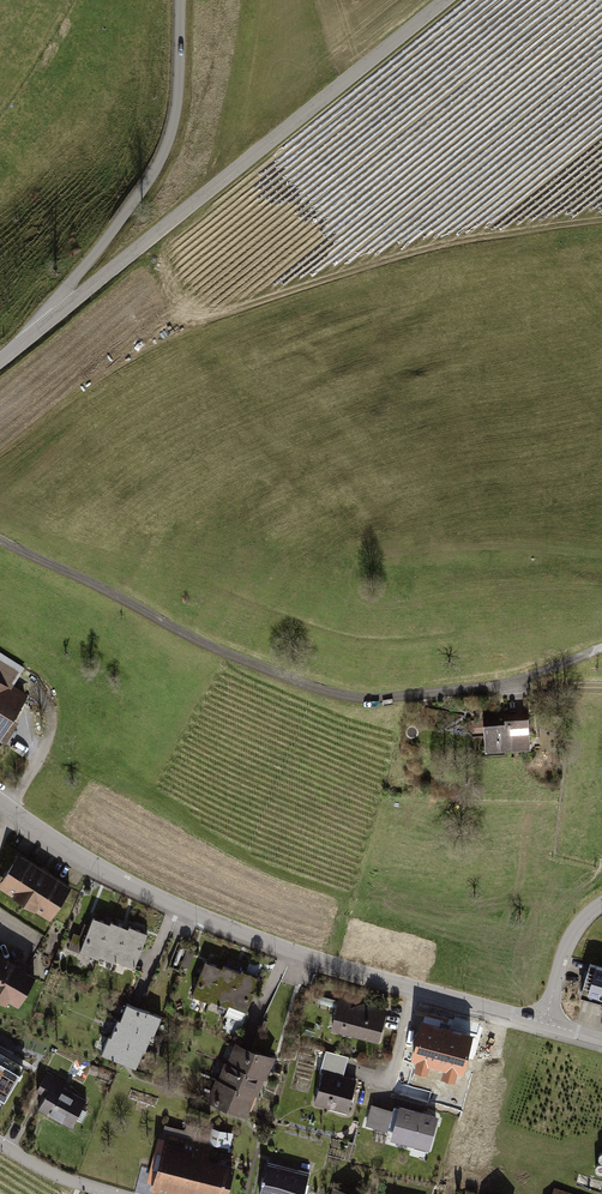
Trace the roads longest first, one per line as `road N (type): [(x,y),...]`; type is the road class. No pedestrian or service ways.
road 1 (track): [(0,540),(223,652),(347,697),(506,685),(601,647)]
road 2 (tertiary): [(545,1023),(236,929),(95,865),(0,800)]
road 3 (tertiary): [(55,316),(445,0)]
road 4 (unclassified): [(55,316),(55,303),(157,163),(176,110),(180,0)]
road 5 (unclassified): [(545,1023),(570,939),(601,903)]

